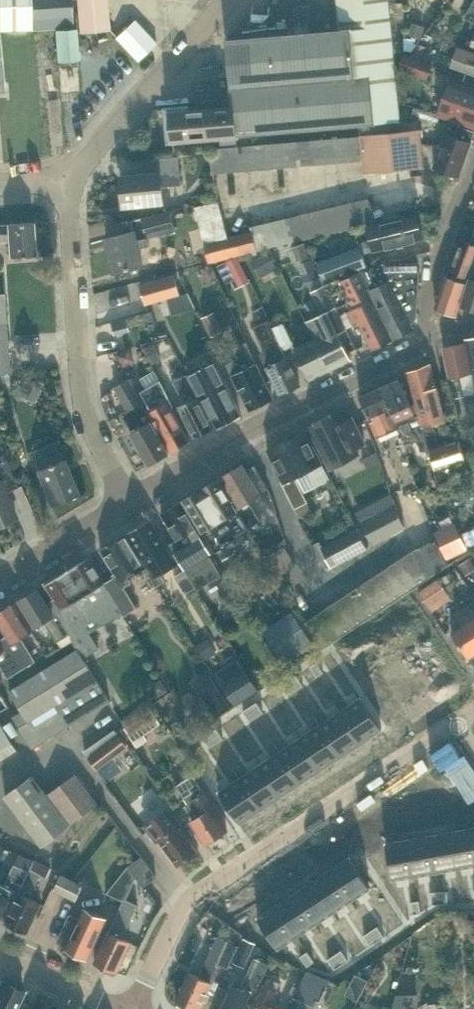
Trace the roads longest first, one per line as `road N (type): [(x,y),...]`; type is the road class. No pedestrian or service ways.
road 1 (residential): [(145,1008),(177,921),(207,886),(473,713)]
road 2 (unclassified): [(131,493),(430,338)]
road 3 (residential): [(131,493),(83,391),(73,175)]
road 4 (residential): [(461,199),(402,181),(217,197)]
road 5 (residential): [(73,175),(226,0)]
road 6 (residential): [(0,576),(131,493)]
road 7 (residential): [(430,338),(433,271),(461,199)]
road 8 (tertiary): [(122,1008),(0,952)]

